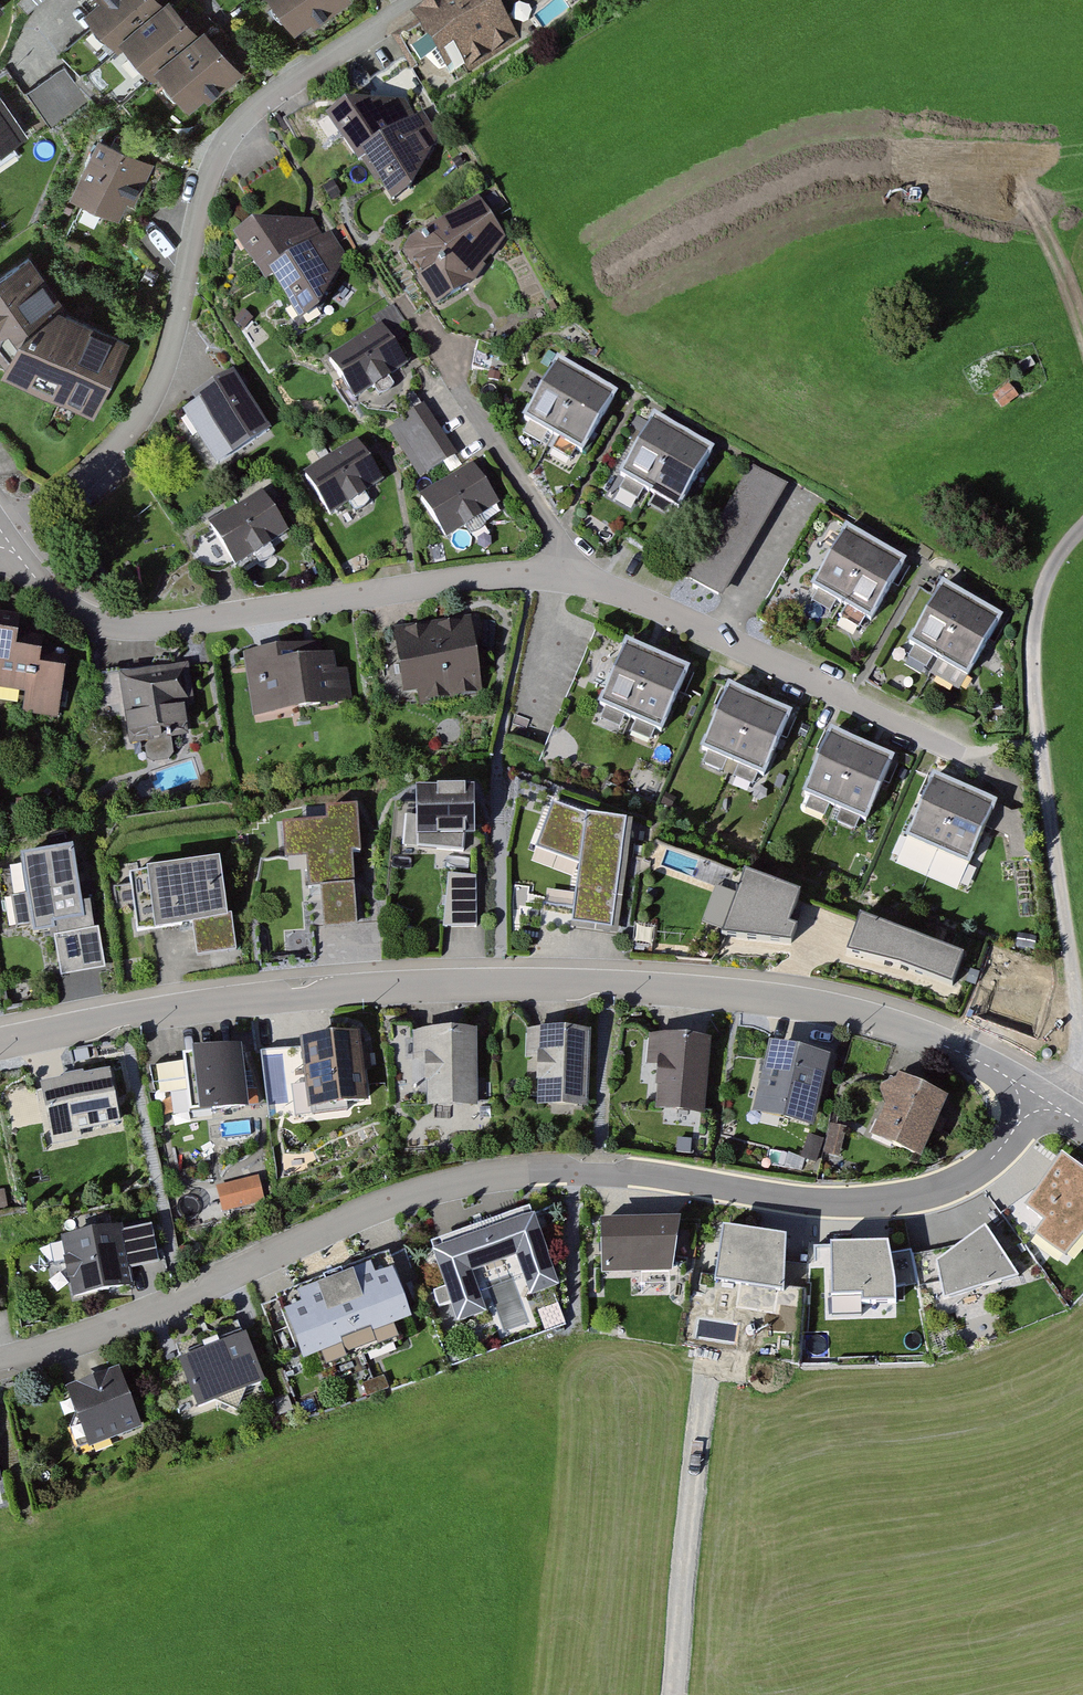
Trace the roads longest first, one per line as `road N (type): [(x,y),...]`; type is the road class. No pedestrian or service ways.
road 1 (residential): [(1023,1085),(1006,1131),(988,1153),(920,1189),(829,1197),(563,1171),(473,1179),(385,1205),(154,1309),(0,1359)]
road 2 (residential): [(1023,1085),(913,1033),(829,1009),(605,981),(345,990),(123,1013),(0,1042)]
road 3 (residential): [(3,533),(49,593),(91,622),(120,629),(466,578),(580,578),(959,753)]
road 4 (residential): [(3,533),(60,497),(151,400),(203,189),(239,122),(266,98),(432,0)]
road 5 (track): [(1065,1110),(1078,1062),(1075,999),(1041,779),(1033,643),(1046,579),(1082,524)]

